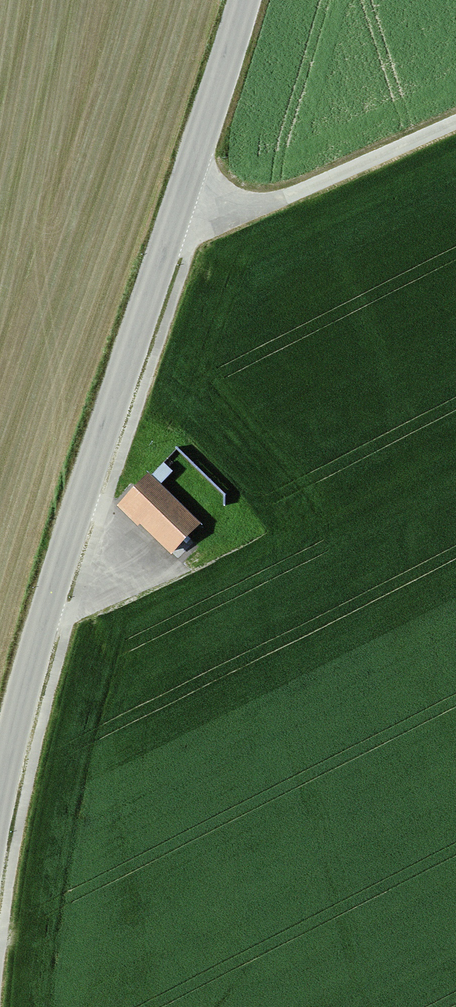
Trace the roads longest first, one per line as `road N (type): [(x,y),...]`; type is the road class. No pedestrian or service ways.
road 1 (tertiary): [(0,796),(42,627),(243,0)]
road 2 (track): [(455,120),(166,246)]

